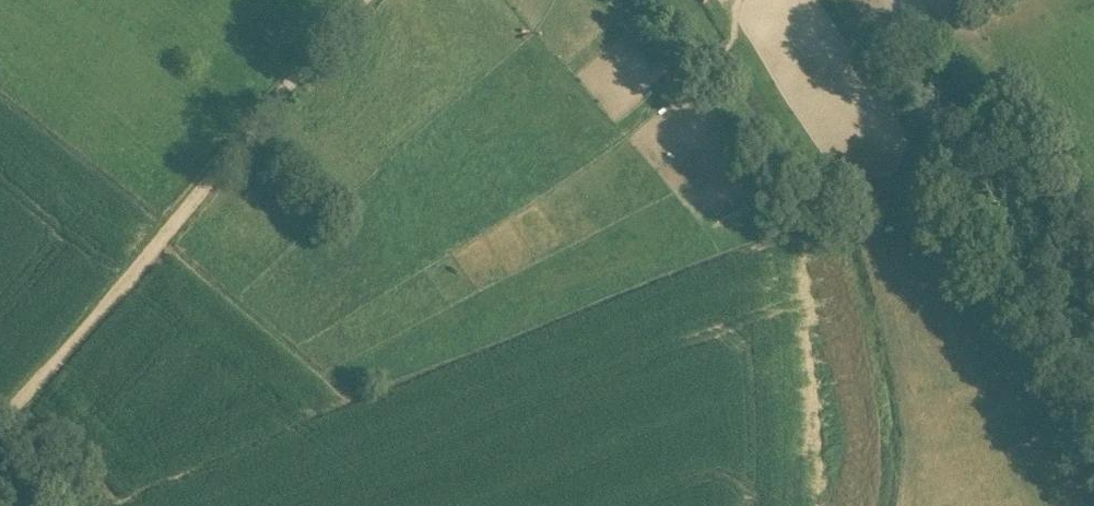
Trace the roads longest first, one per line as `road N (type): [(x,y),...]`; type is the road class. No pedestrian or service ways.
road 1 (track): [(0,427),(379,0)]

